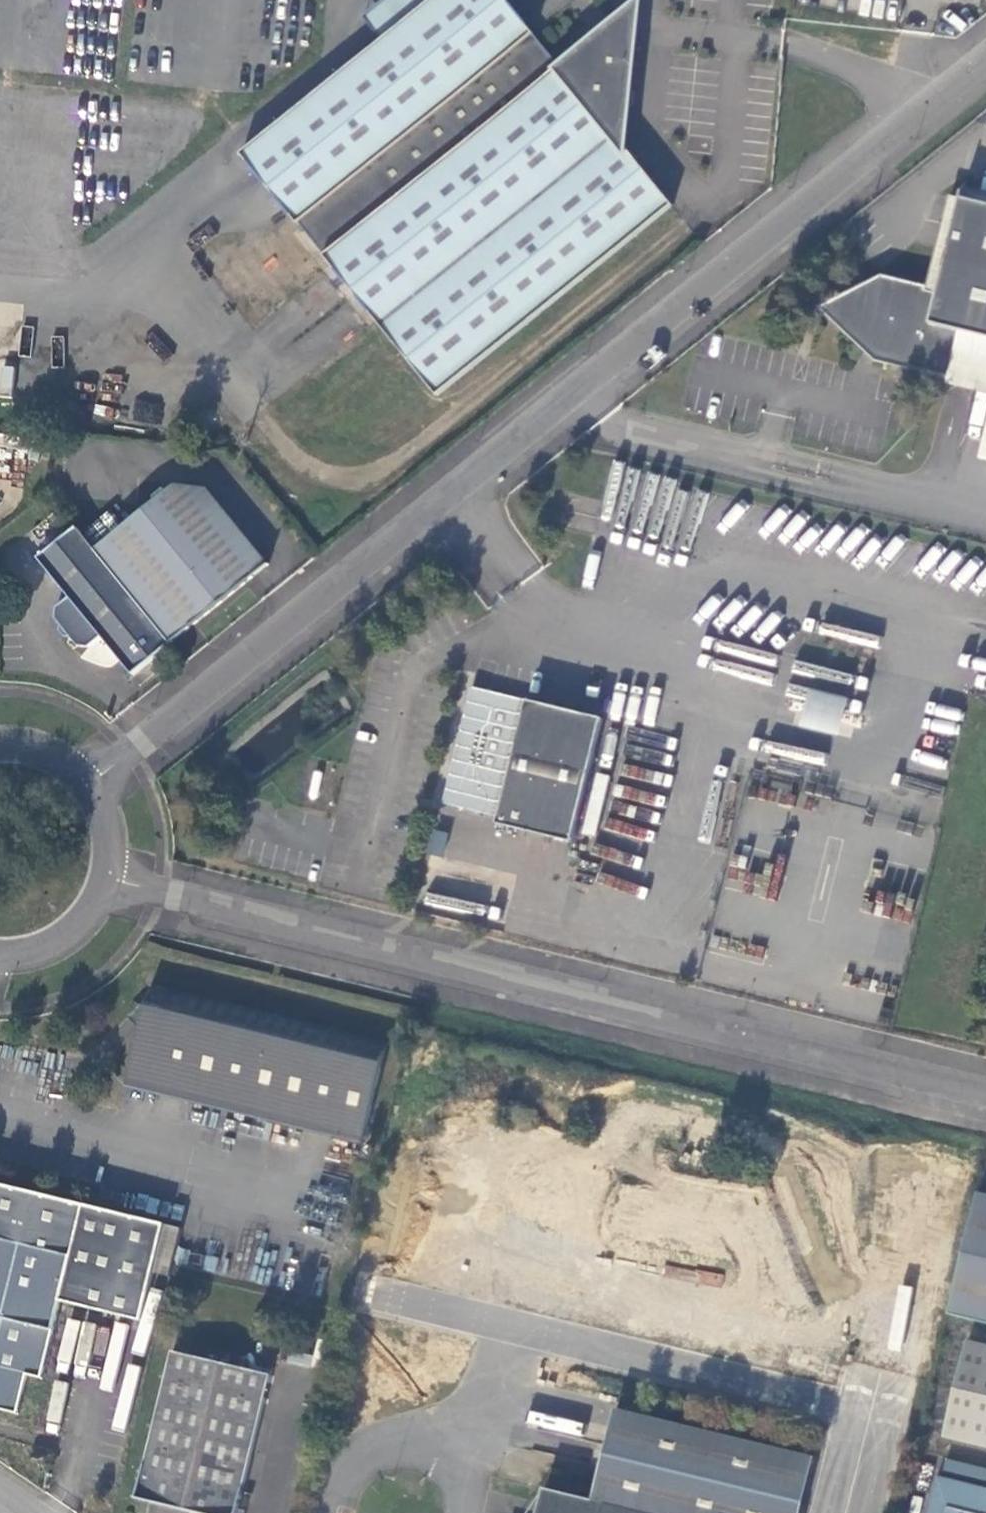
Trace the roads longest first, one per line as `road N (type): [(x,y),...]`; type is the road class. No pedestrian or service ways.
road 1 (unclassified): [(93,779),(985,58)]
road 2 (unclassified): [(985,1102),(109,880)]
road 3 (unclassified): [(0,953),(50,945),(82,924),(109,880)]

